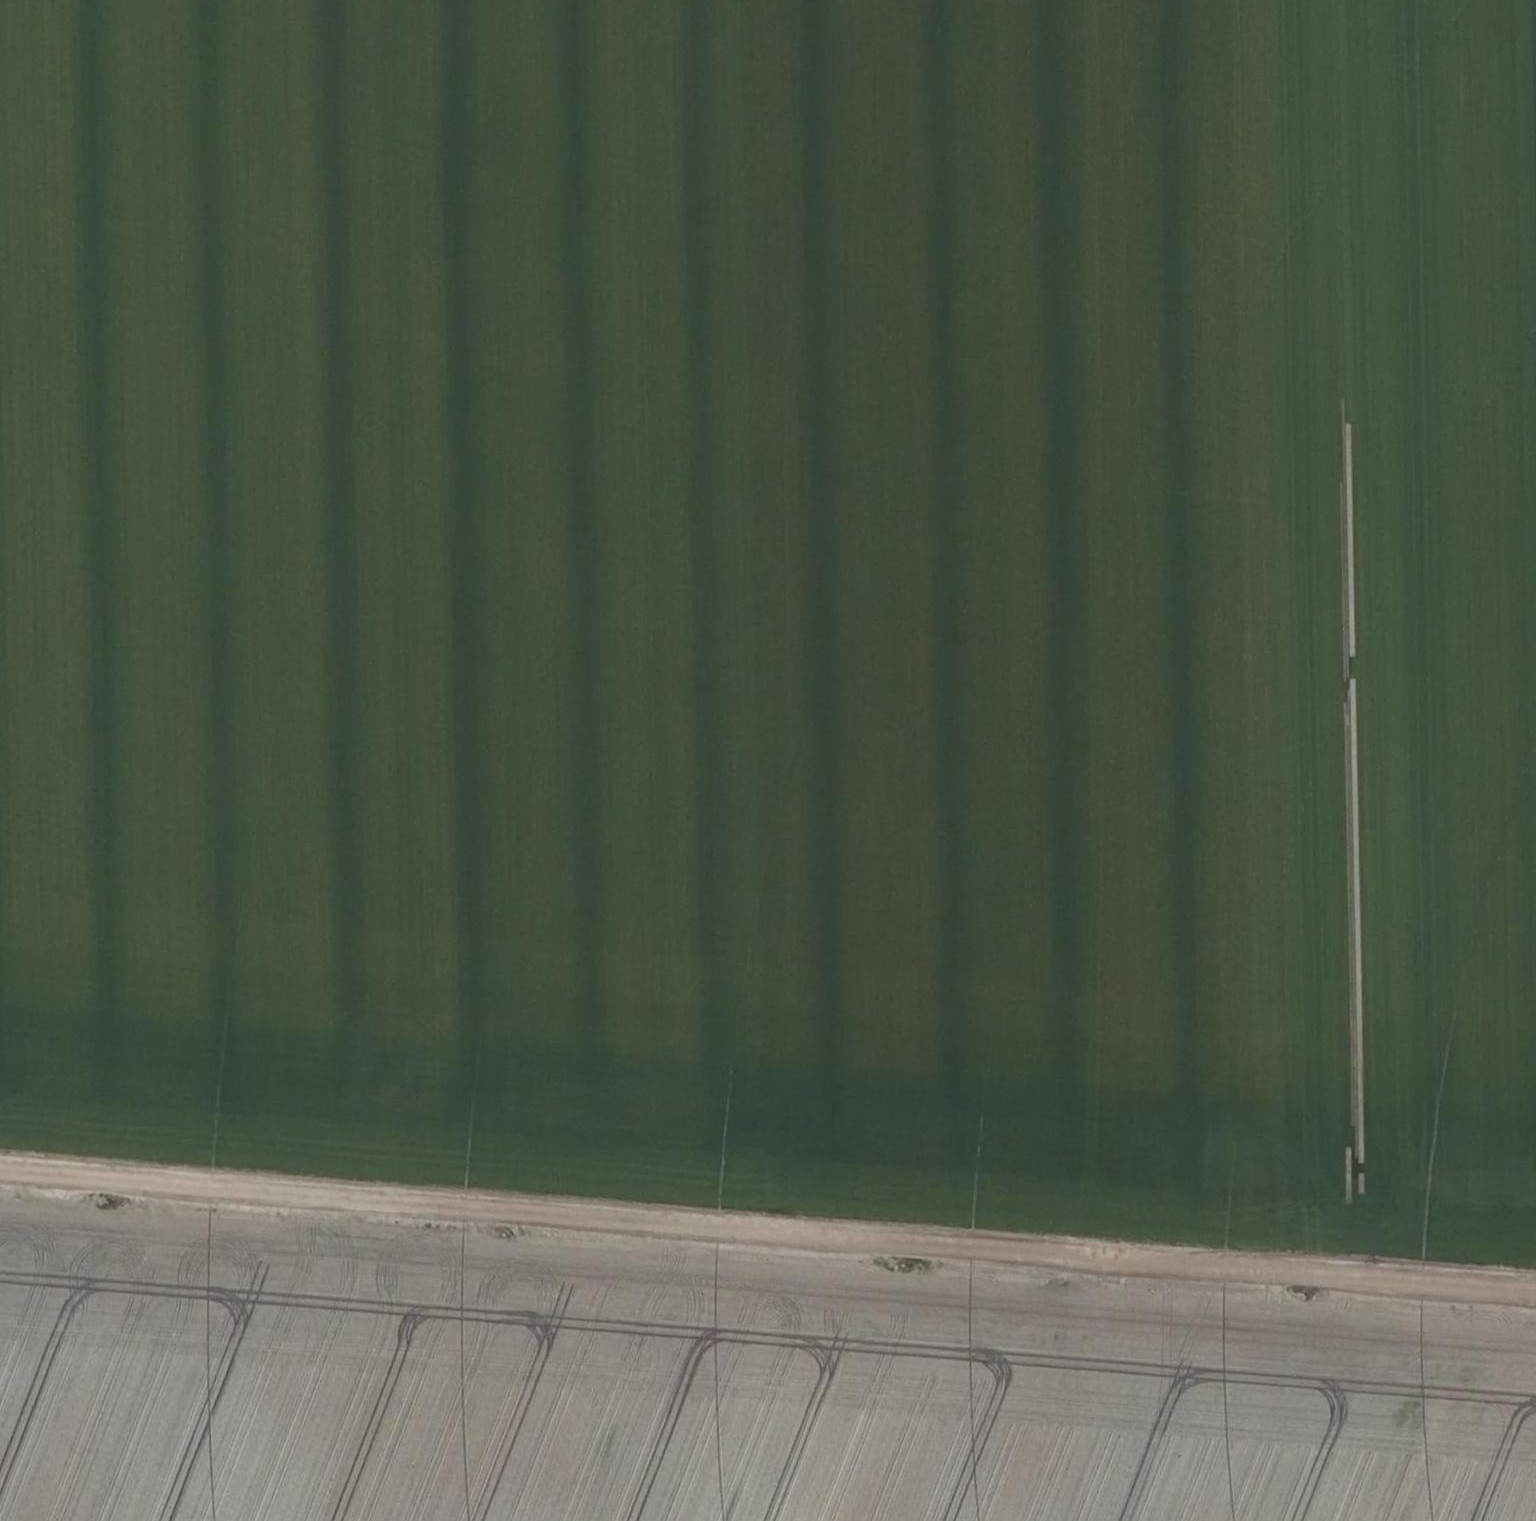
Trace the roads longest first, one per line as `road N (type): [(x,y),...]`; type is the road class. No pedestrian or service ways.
road 1 (track): [(1535,1297),(0,1174)]

